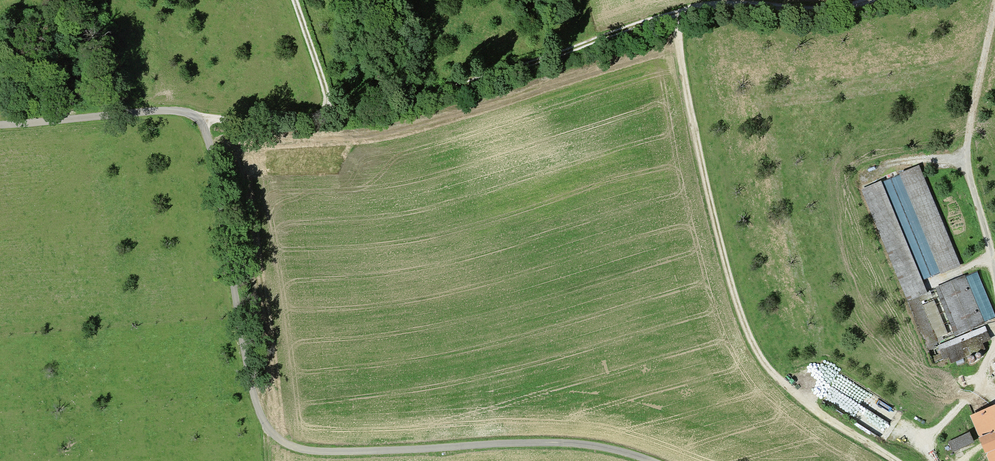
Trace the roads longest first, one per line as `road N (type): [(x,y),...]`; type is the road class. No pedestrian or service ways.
road 1 (track): [(202,121),(368,114),(674,14),(759,4),(818,11),(873,0)]
road 2 (track): [(674,14),(707,189),(757,351),(821,414),(895,460)]
road 3 (track): [(994,276),(967,153),(994,0)]
road 4 (track): [(935,460),(930,440),(971,395),(994,344)]
road 5 (track): [(330,118),(296,0)]

